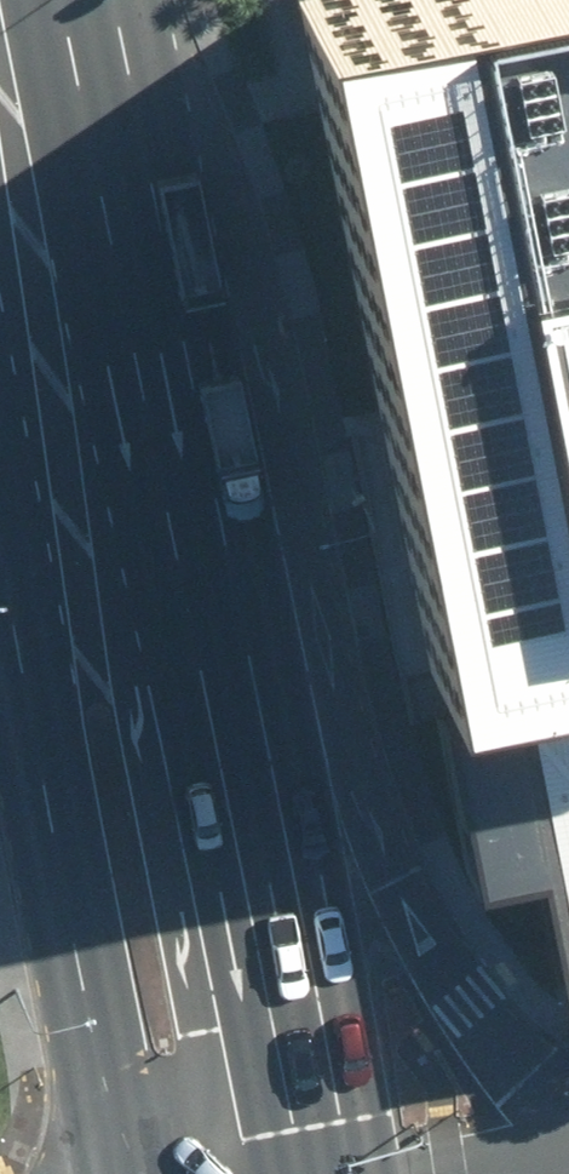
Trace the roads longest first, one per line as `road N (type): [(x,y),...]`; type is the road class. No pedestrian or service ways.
road 1 (primary): [(83,94),(199,280),(394,904),(492,1038),(541,1080),(568,1086)]
road 2 (primary): [(83,94),(299,1173)]
road 3 (primary): [(129,1173),(0,485)]

